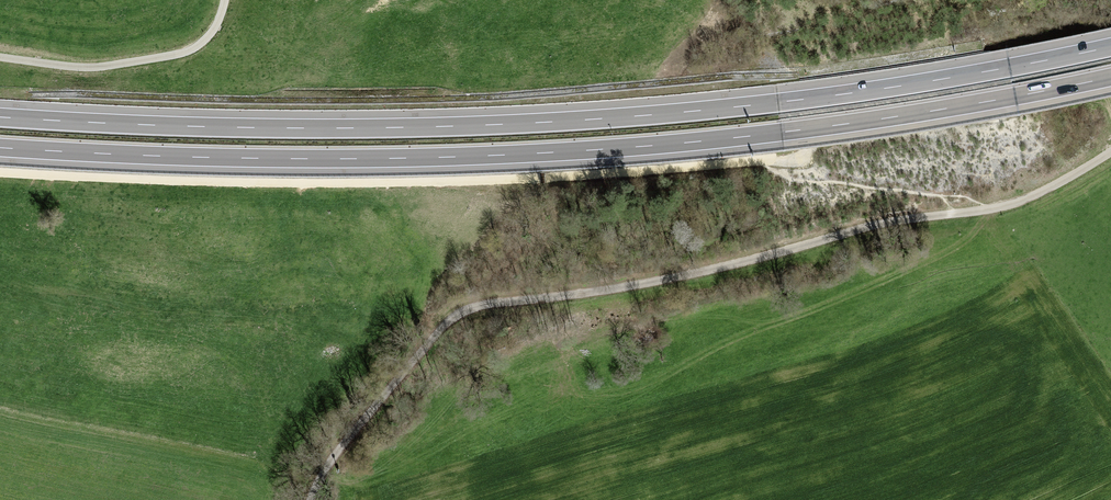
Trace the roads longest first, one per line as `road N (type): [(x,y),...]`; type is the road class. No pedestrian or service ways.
road 1 (motorway): [(0,148),(290,159),(552,153),(799,130),(1110,77)]
road 2 (motorway): [(1110,47),(805,99),(552,122),(296,129),(0,117)]
road 3 (track): [(0,172),(298,187),(803,159)]
road 4 (track): [(455,317),(475,307),(713,269),(886,223),(1006,206),(1110,152)]
road 5 (track): [(224,0),(211,33),(173,55),(66,66),(0,57)]
road 6 (track): [(455,317),(332,460),(310,499)]

